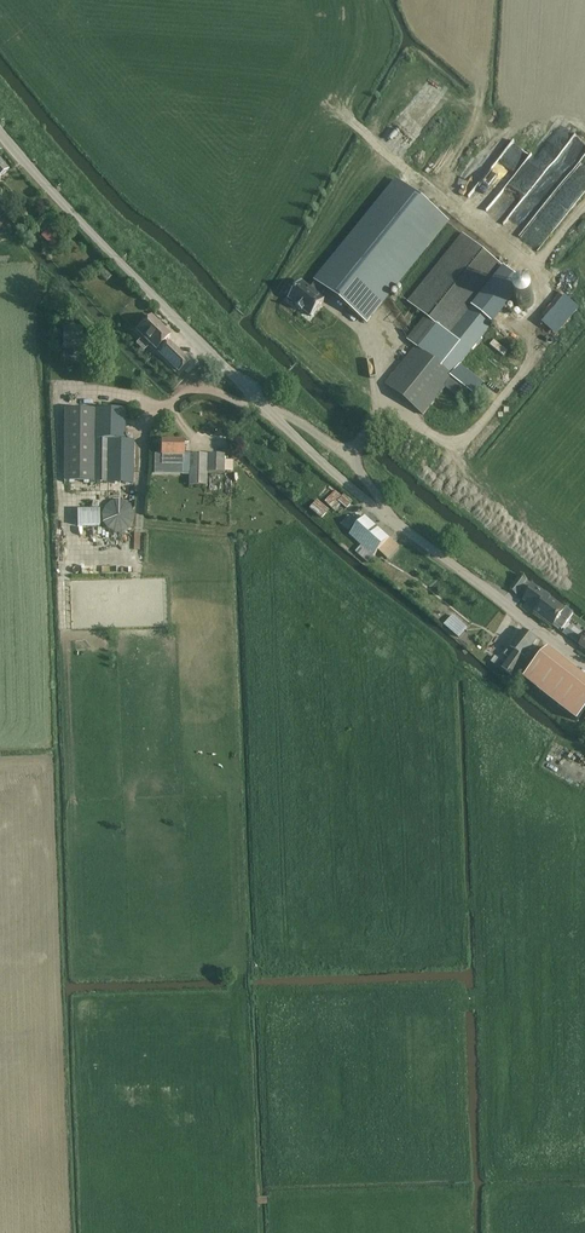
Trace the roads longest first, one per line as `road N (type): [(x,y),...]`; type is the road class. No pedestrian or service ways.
road 1 (unclassified): [(584,665),(354,493),(172,317),(0,132)]
road 2 (track): [(526,338),(544,308),(543,255),(584,206)]

